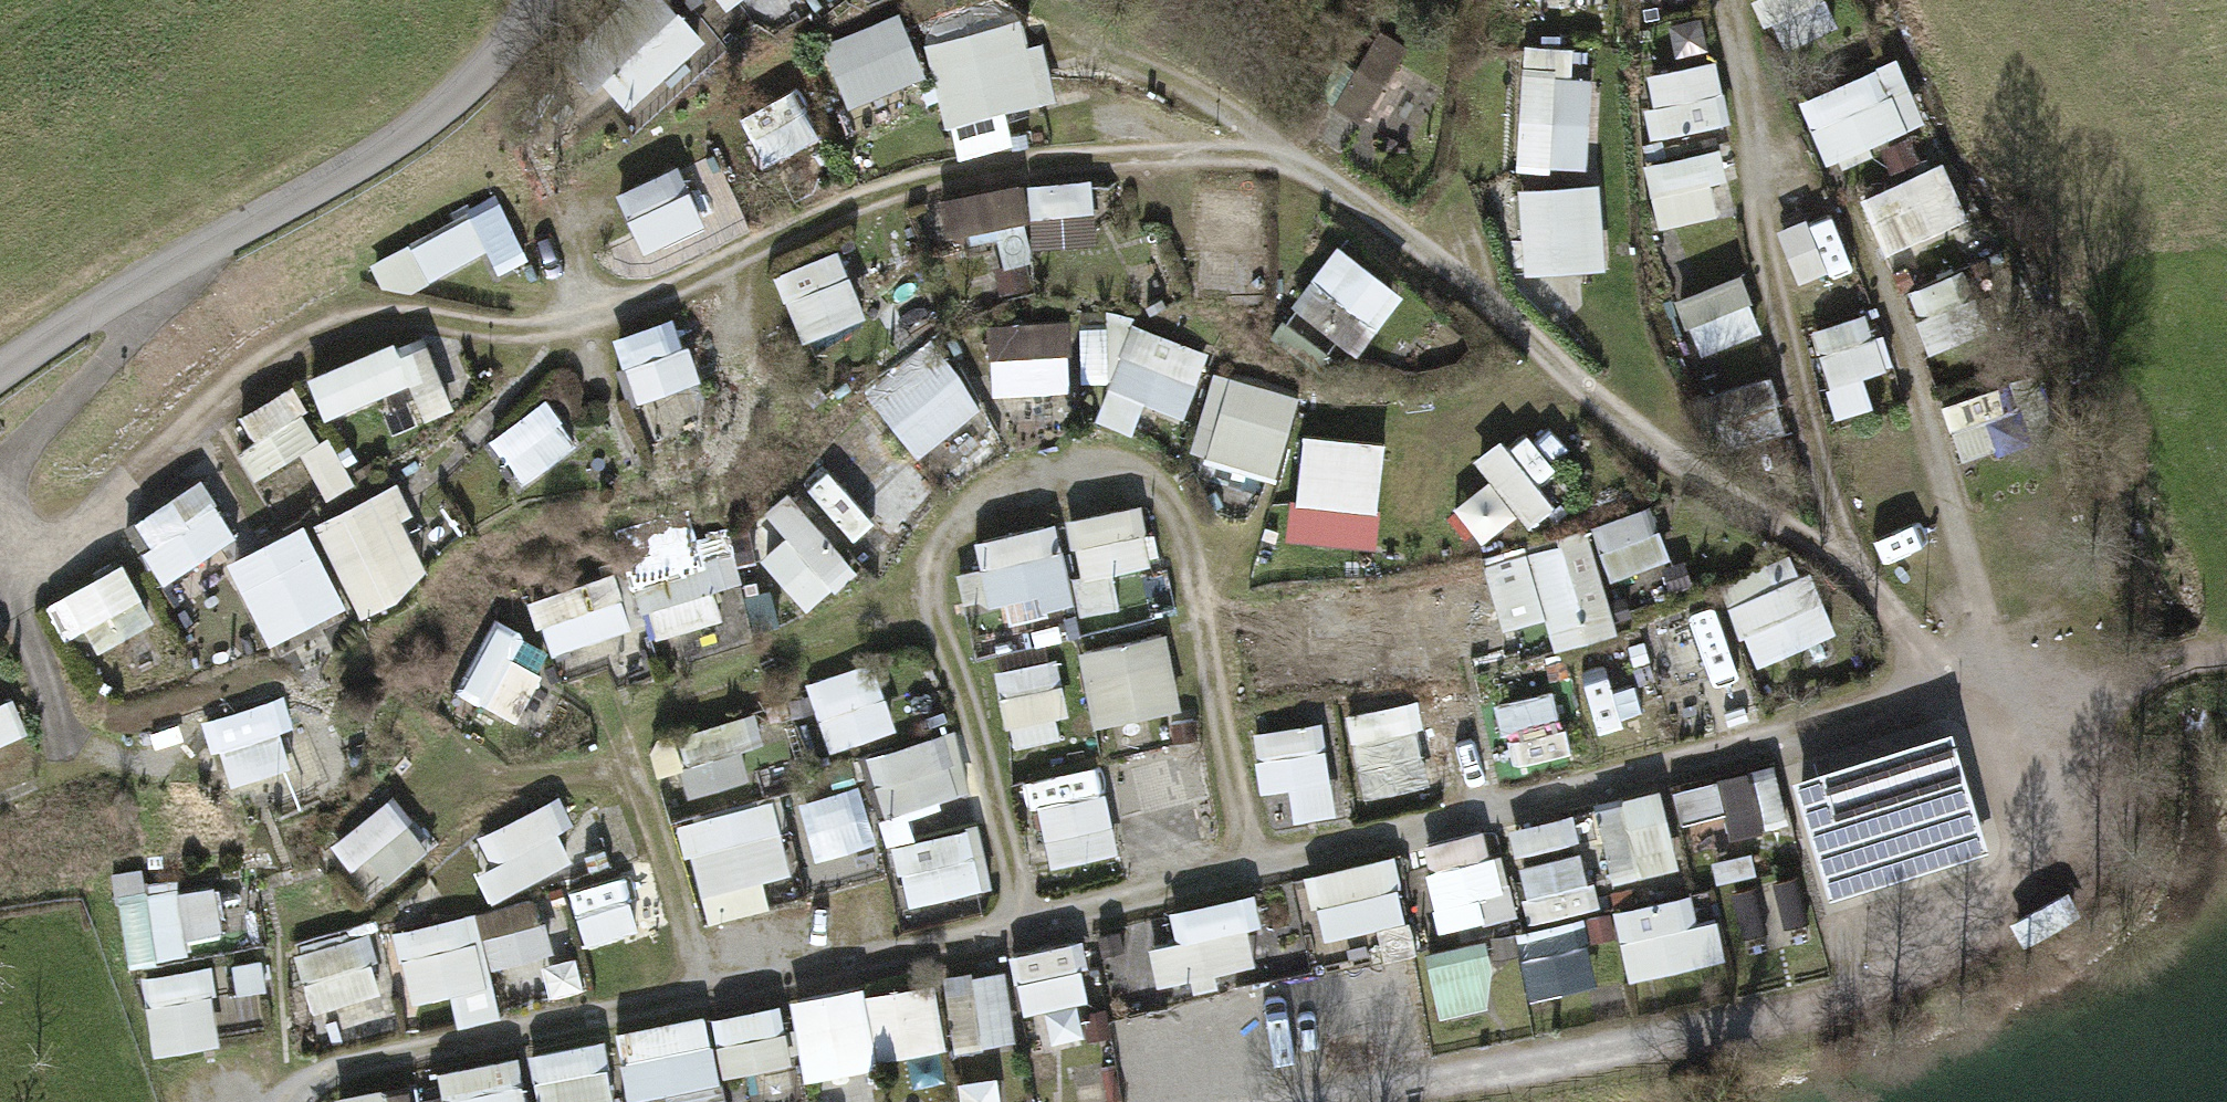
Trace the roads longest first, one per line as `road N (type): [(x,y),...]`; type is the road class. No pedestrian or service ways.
road 1 (residential): [(0,390),(80,331),(436,126),(549,0)]

